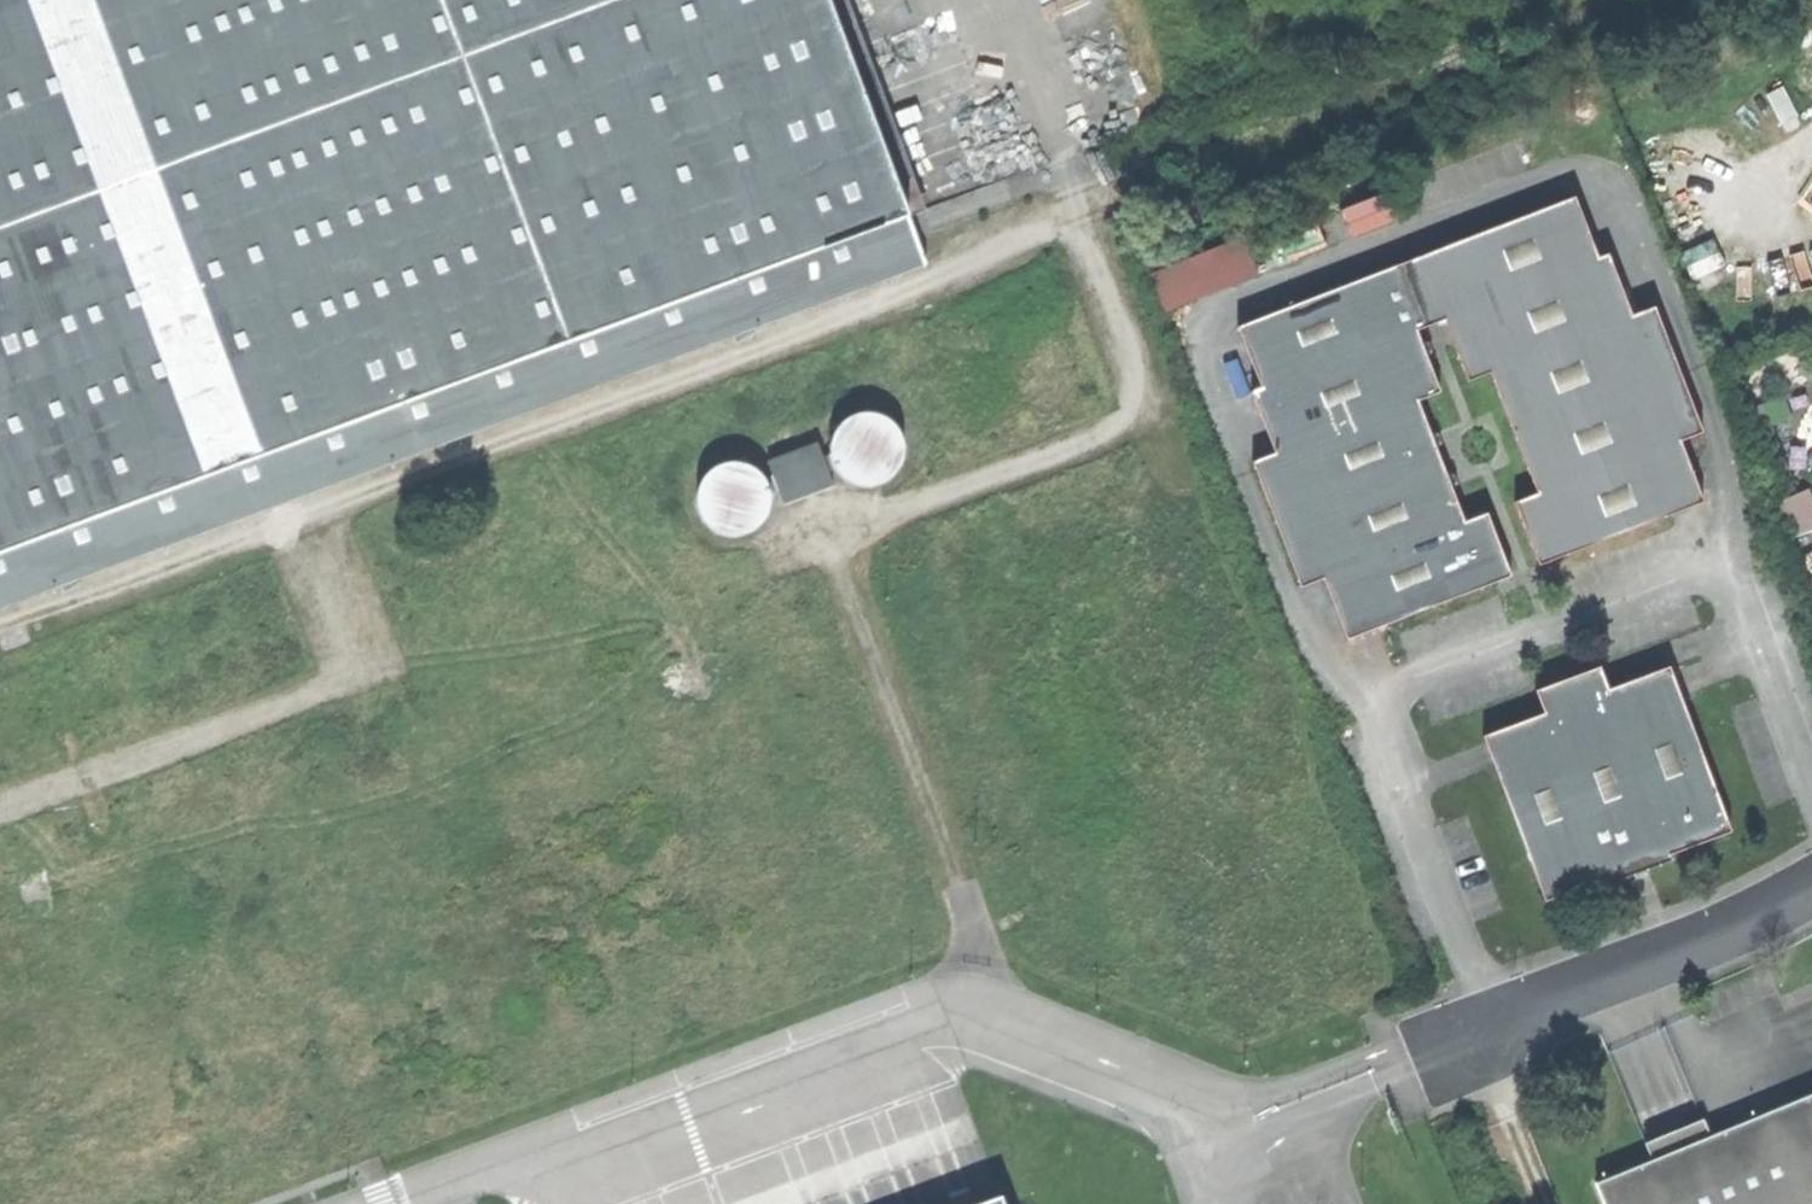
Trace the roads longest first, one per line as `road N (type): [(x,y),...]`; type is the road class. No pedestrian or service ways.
road 1 (unclassified): [(1811,883),(1710,939),(1452,1037)]
road 2 (track): [(1548,1203),(1479,1027)]

